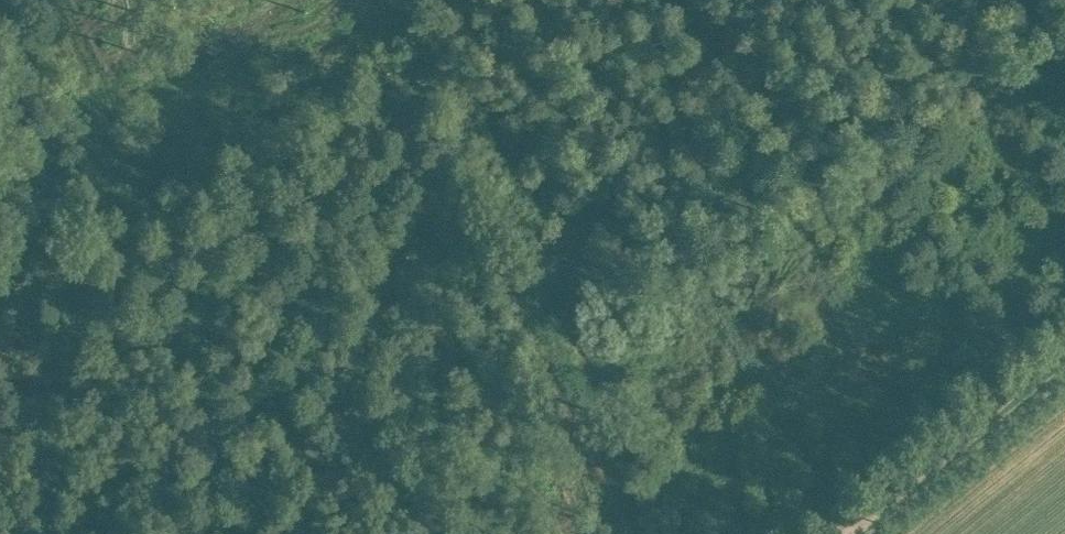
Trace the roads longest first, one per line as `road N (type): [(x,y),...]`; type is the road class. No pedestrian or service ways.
road 1 (track): [(1064,356),(842,533)]

